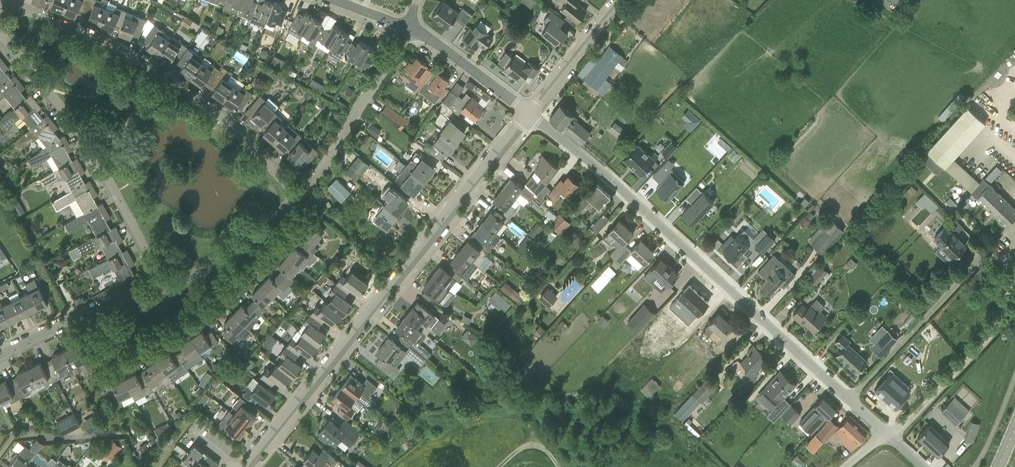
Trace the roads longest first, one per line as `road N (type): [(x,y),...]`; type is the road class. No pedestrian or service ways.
road 1 (residential): [(886,436),(642,207),(530,115)]
road 2 (residential): [(247,466),(530,115)]
road 3 (residential): [(298,198),(221,120),(139,61),(2,3)]
road 4 (residential): [(164,289),(97,156),(0,33)]
road 5 (residential): [(298,198),(413,31)]
road 6 (residential): [(0,355),(91,310),(164,289)]
road 7 (residential): [(164,289),(248,242),(298,198)]
road 8 (residential): [(530,115),(621,0)]
road 9 (residential): [(530,115),(413,31)]

